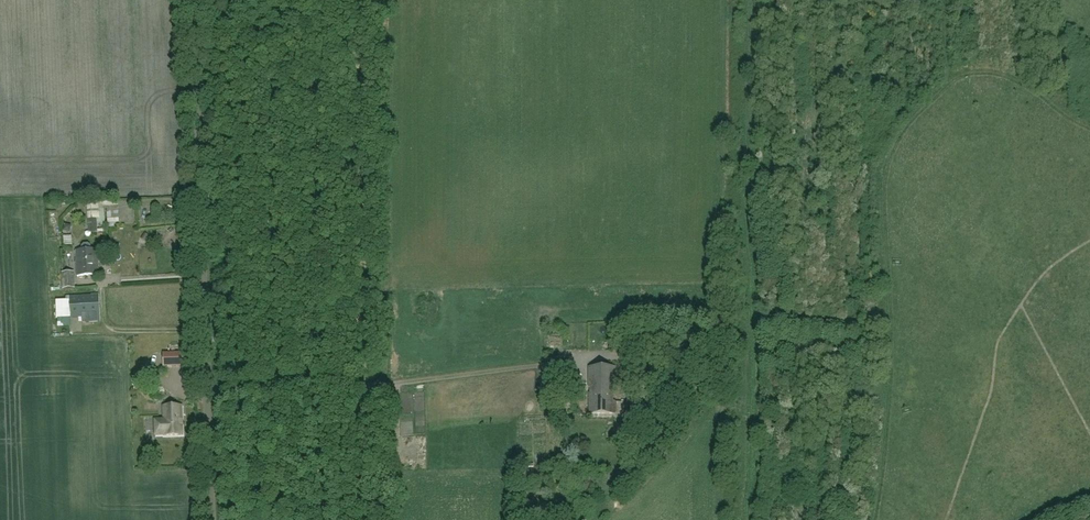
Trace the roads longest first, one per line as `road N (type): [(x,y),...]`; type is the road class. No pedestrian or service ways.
road 1 (unclassified): [(212,519),(195,0)]

